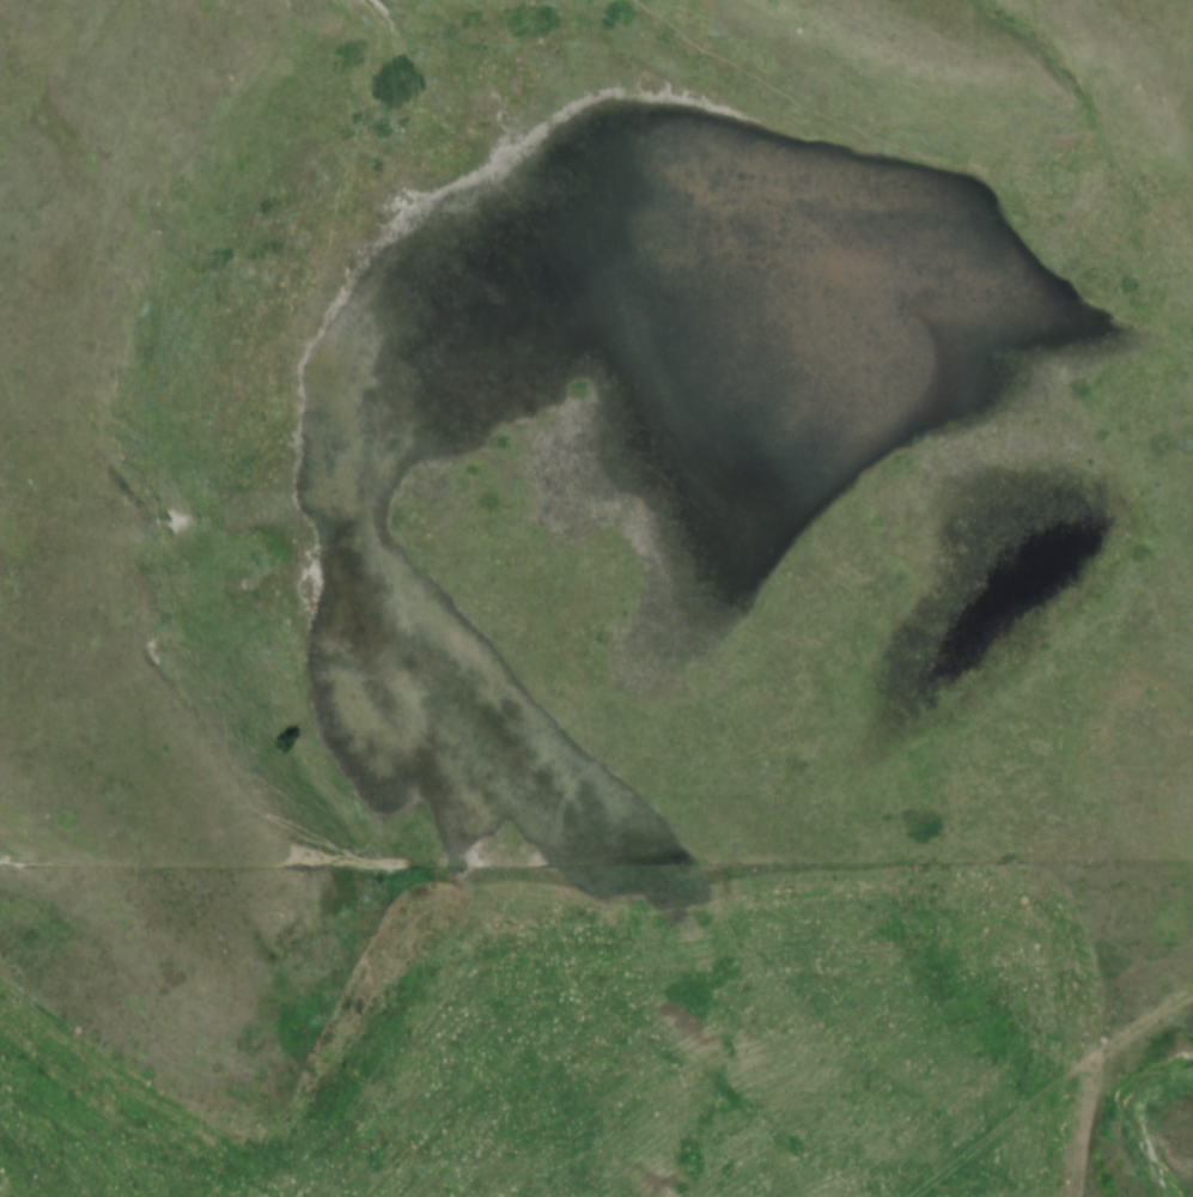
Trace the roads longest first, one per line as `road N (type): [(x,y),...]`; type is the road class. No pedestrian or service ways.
road 1 (track): [(919,1196),(1060,1086),(1192,1001)]

